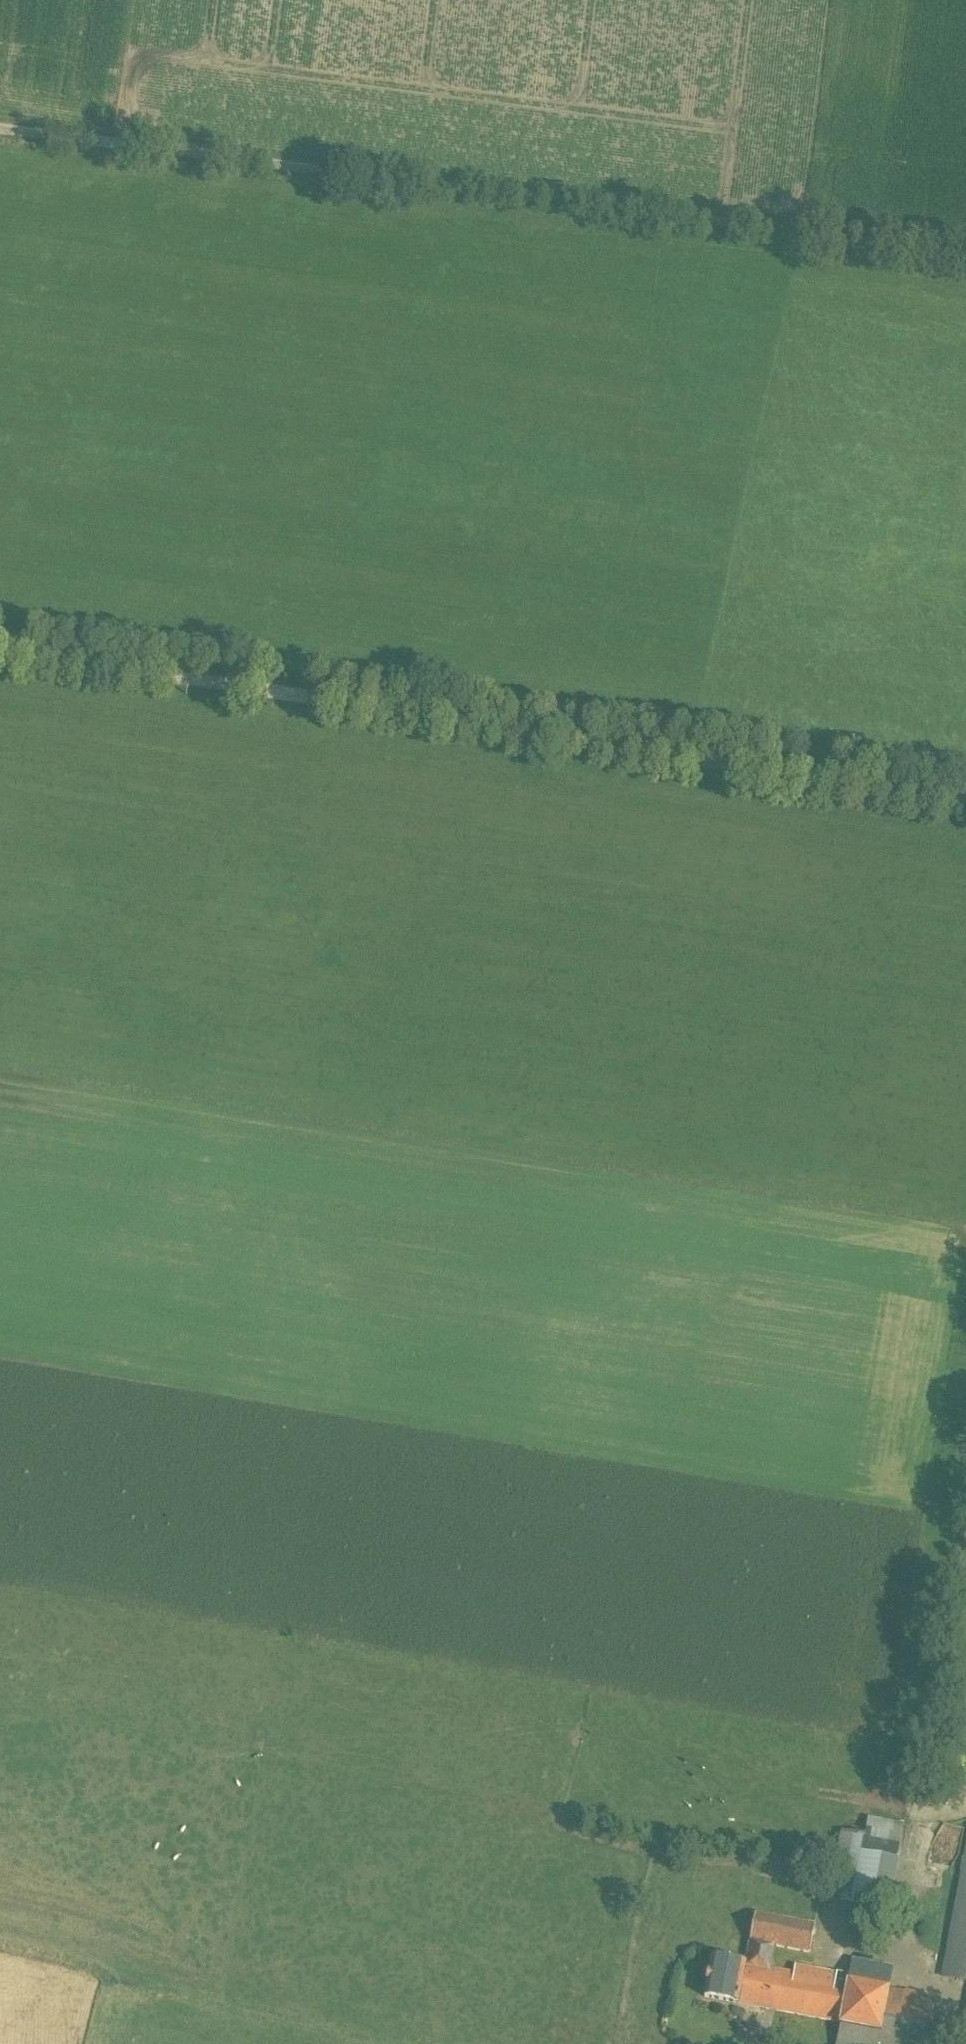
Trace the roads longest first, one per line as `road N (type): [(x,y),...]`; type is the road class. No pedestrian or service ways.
road 1 (unclassified): [(965,254),(0,128)]

